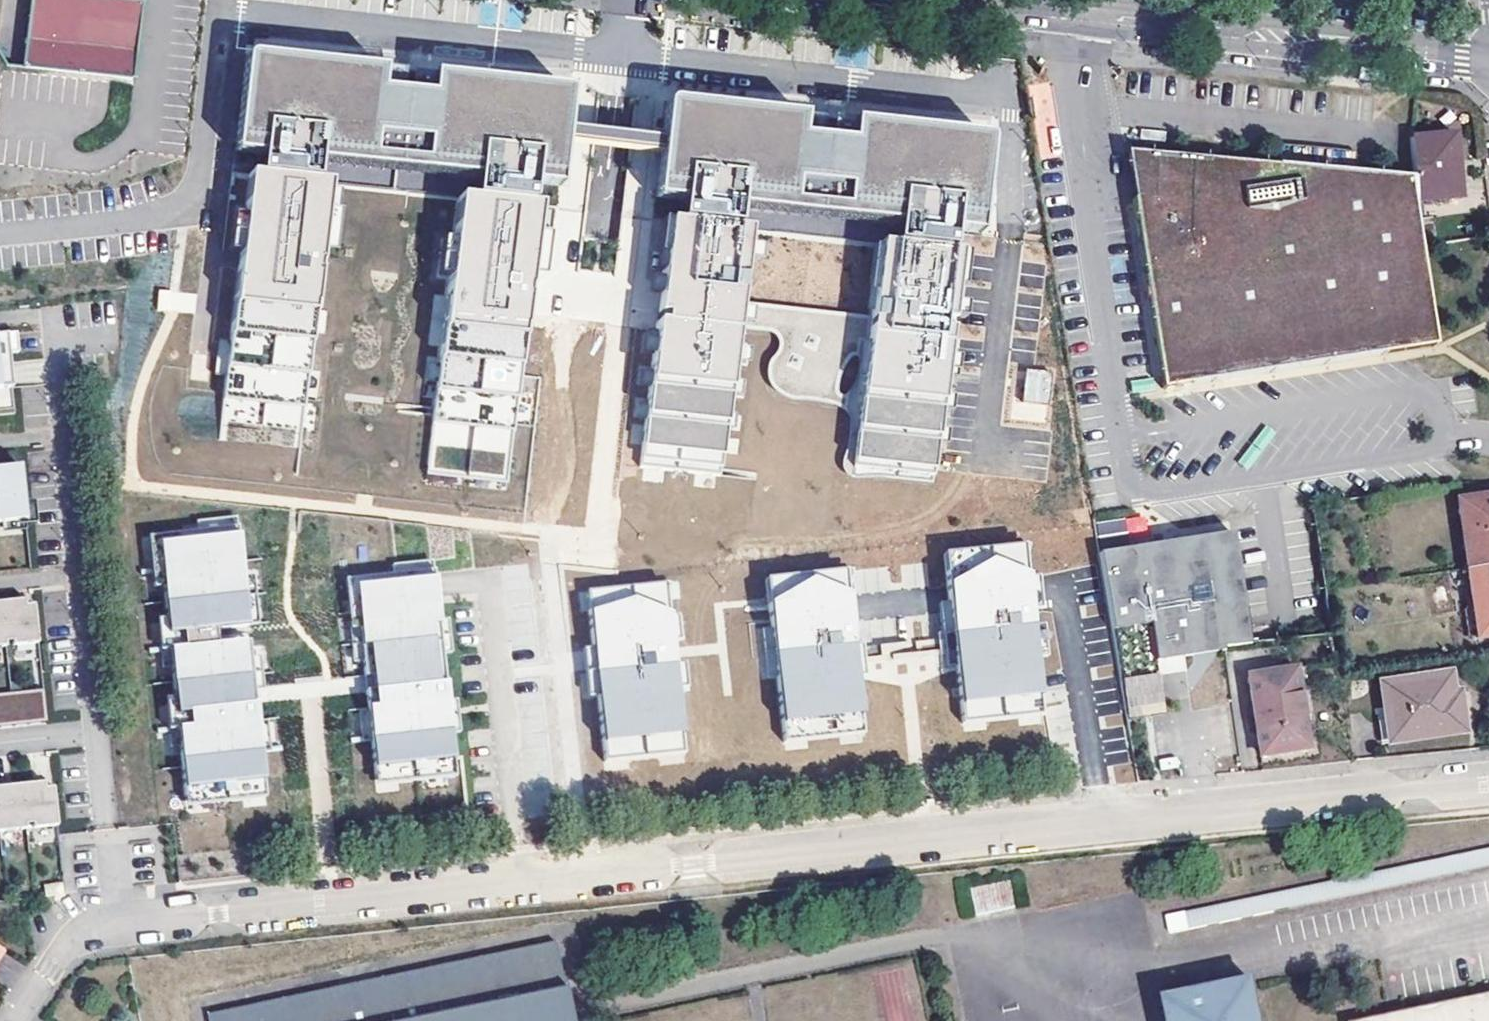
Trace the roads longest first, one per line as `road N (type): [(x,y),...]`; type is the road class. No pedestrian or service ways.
road 1 (residential): [(14,1020),(72,941),(115,926),(1488,783)]
road 2 (tertiary): [(964,0),(1488,62)]

